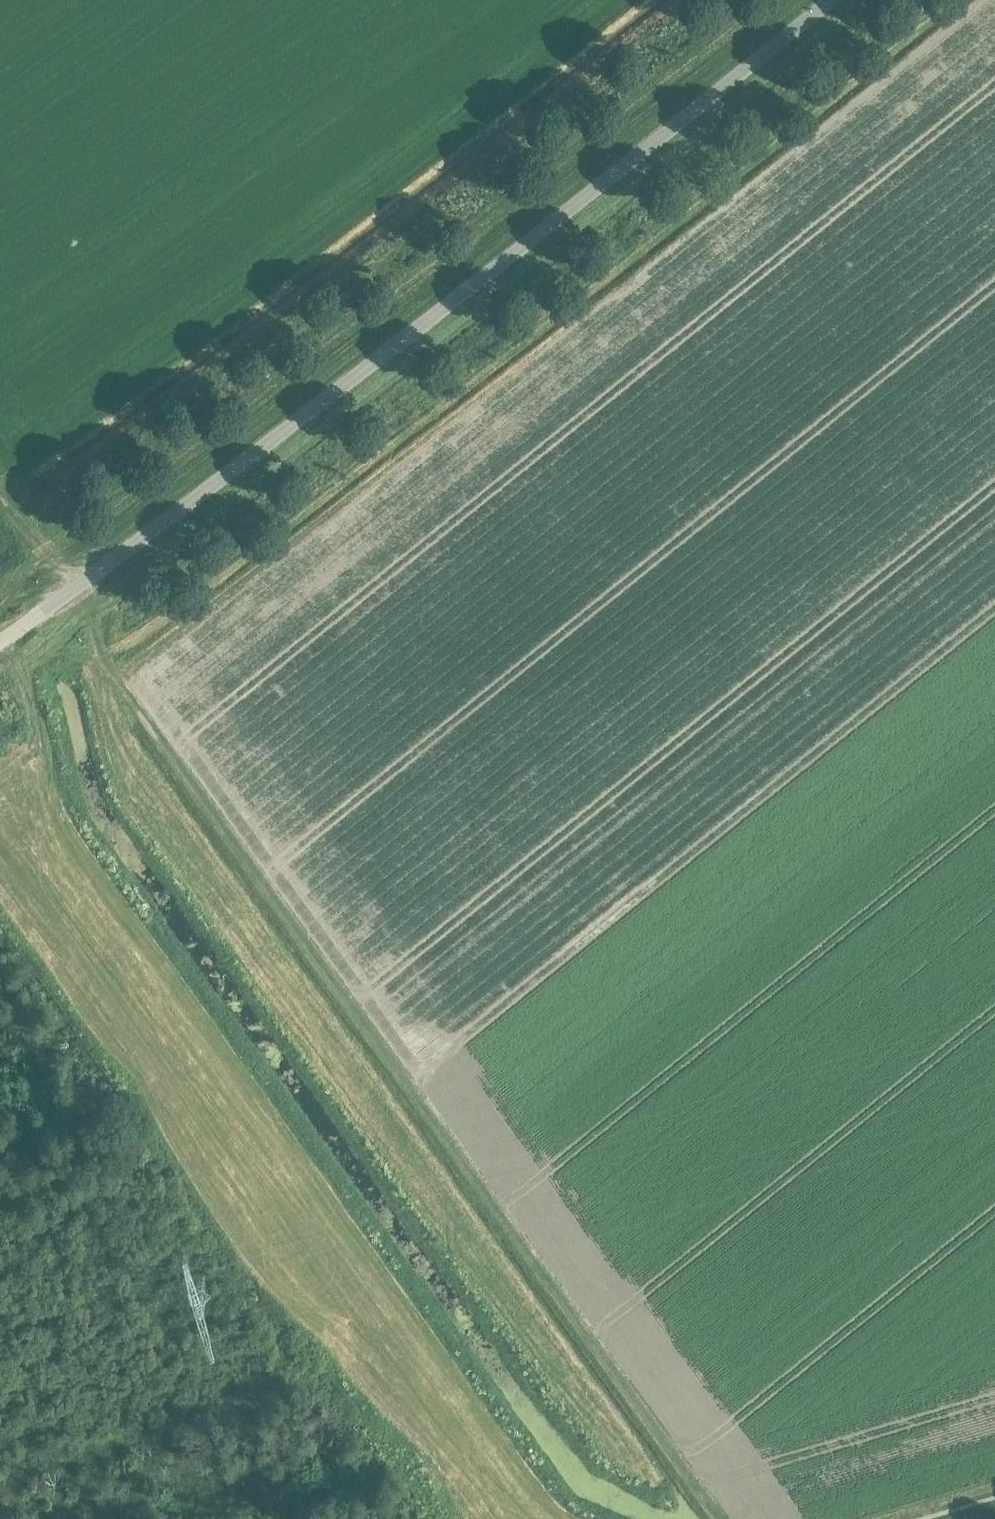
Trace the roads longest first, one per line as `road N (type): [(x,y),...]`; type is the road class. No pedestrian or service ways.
road 1 (tertiary): [(0,640),(829,0)]

